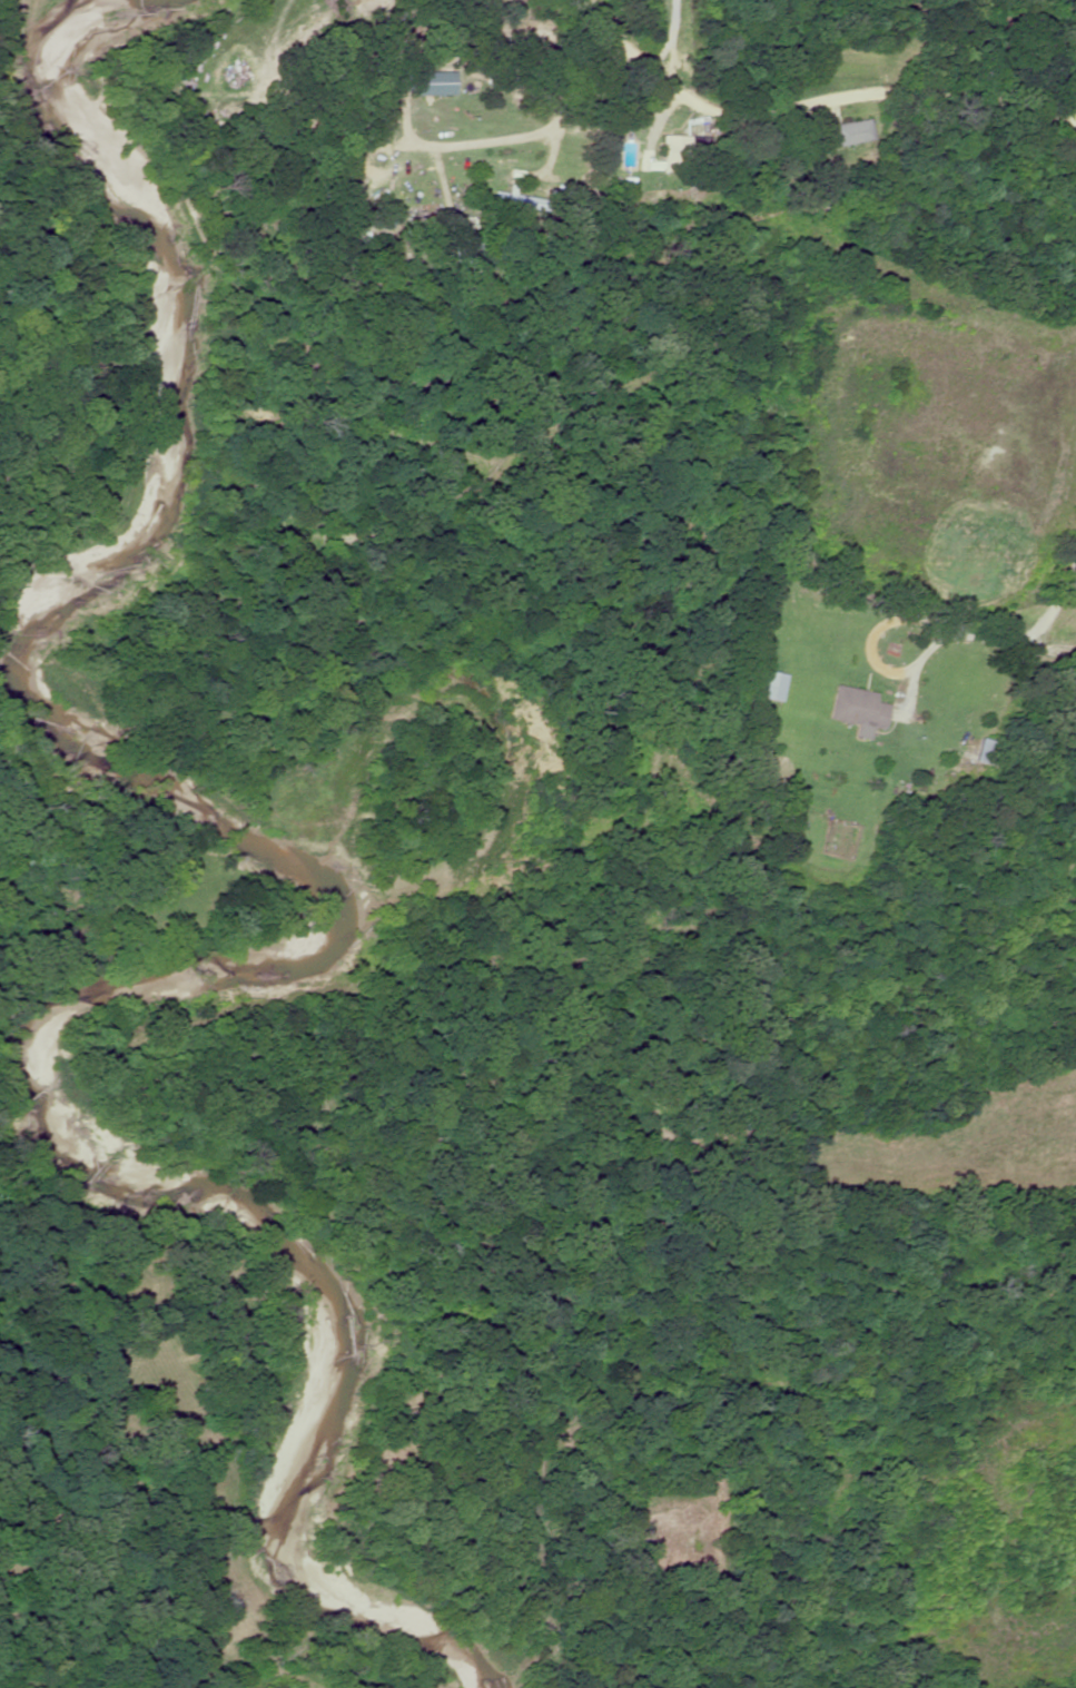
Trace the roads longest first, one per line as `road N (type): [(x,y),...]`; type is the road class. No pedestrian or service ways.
road 1 (residential): [(1075,120),(925,88),(712,105),(597,0)]

